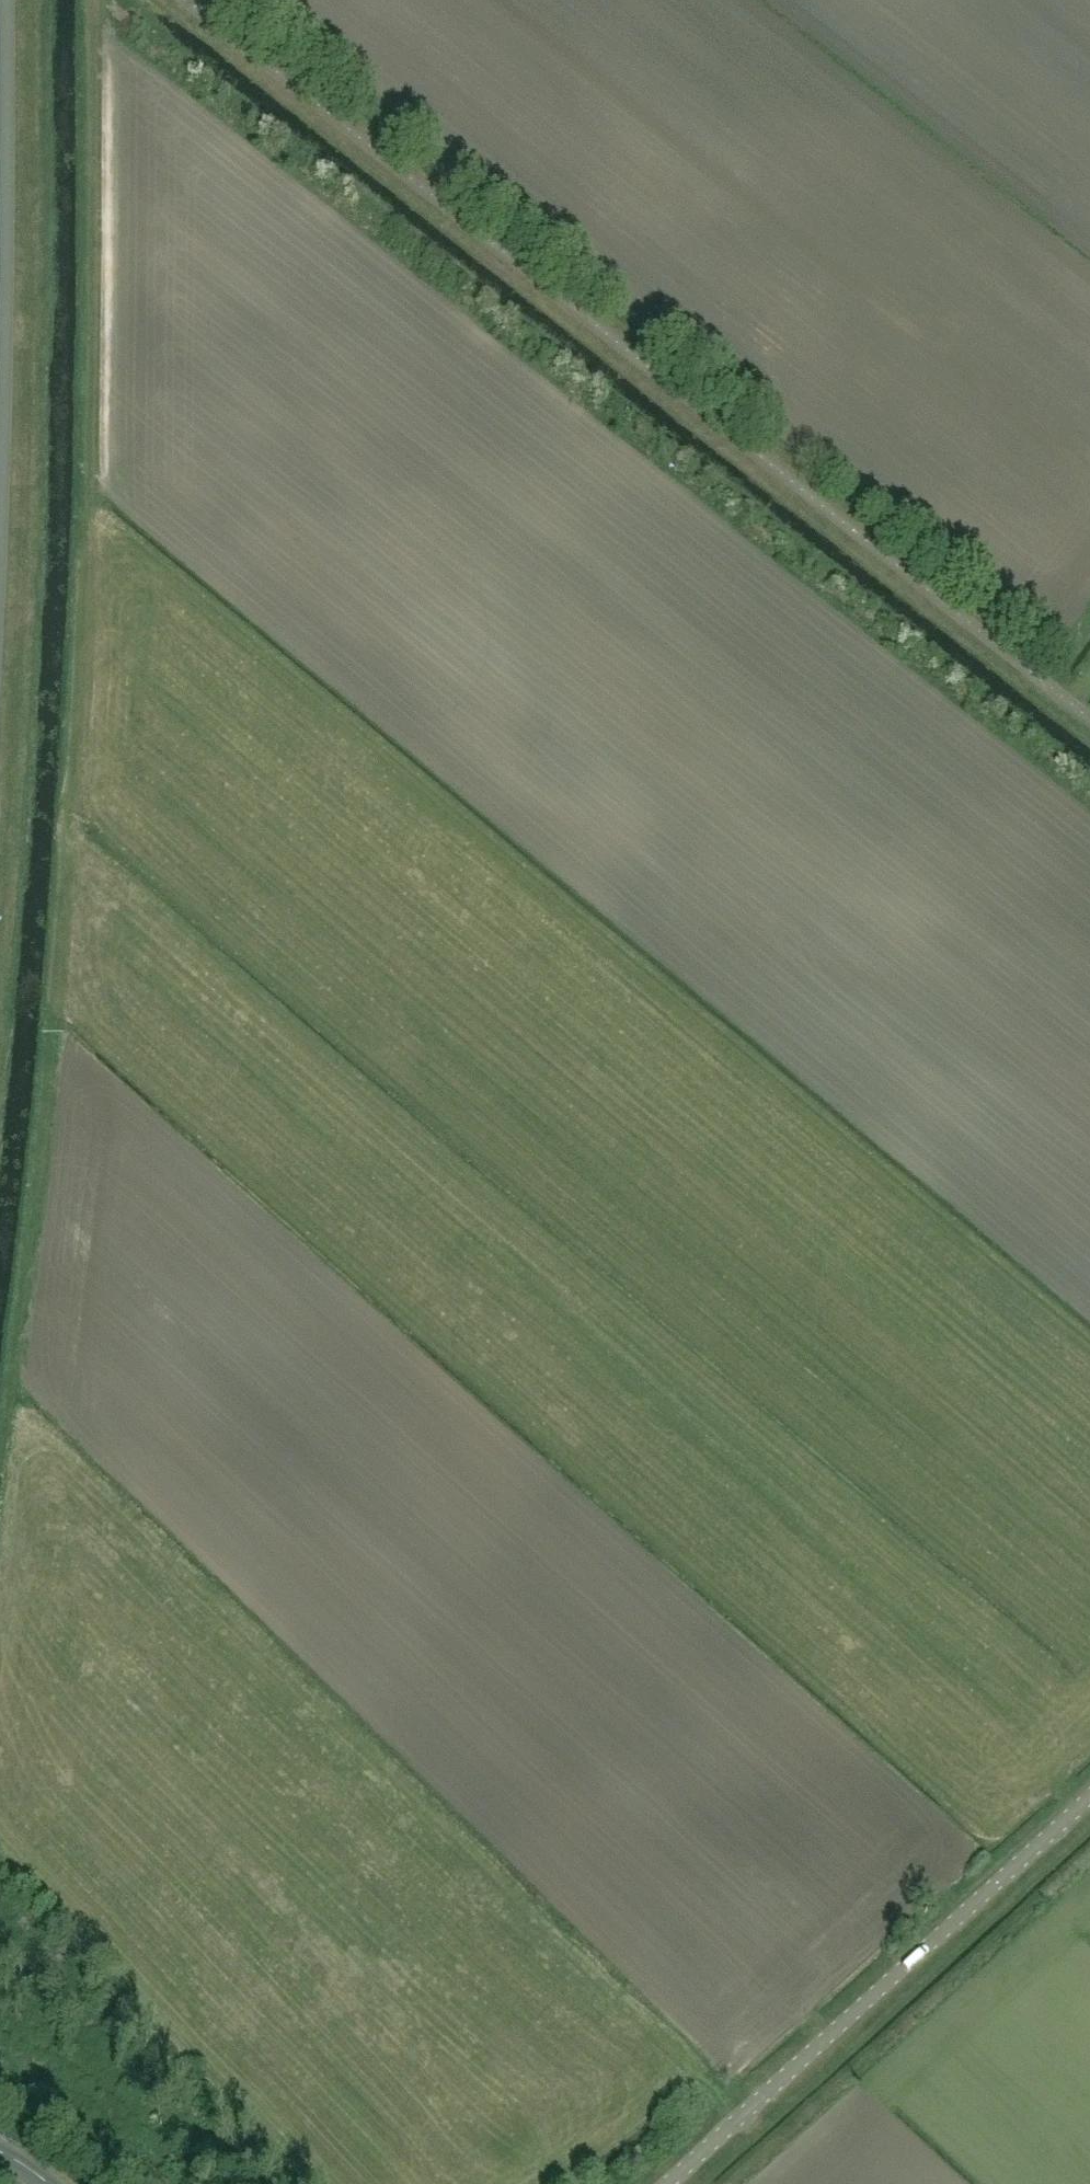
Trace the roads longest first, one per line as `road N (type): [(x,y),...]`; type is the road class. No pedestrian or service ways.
road 1 (unclassified): [(1089,708),(785,460),(187,0)]
road 2 (unclassified): [(673,2183),(797,2088),(1089,1817)]

